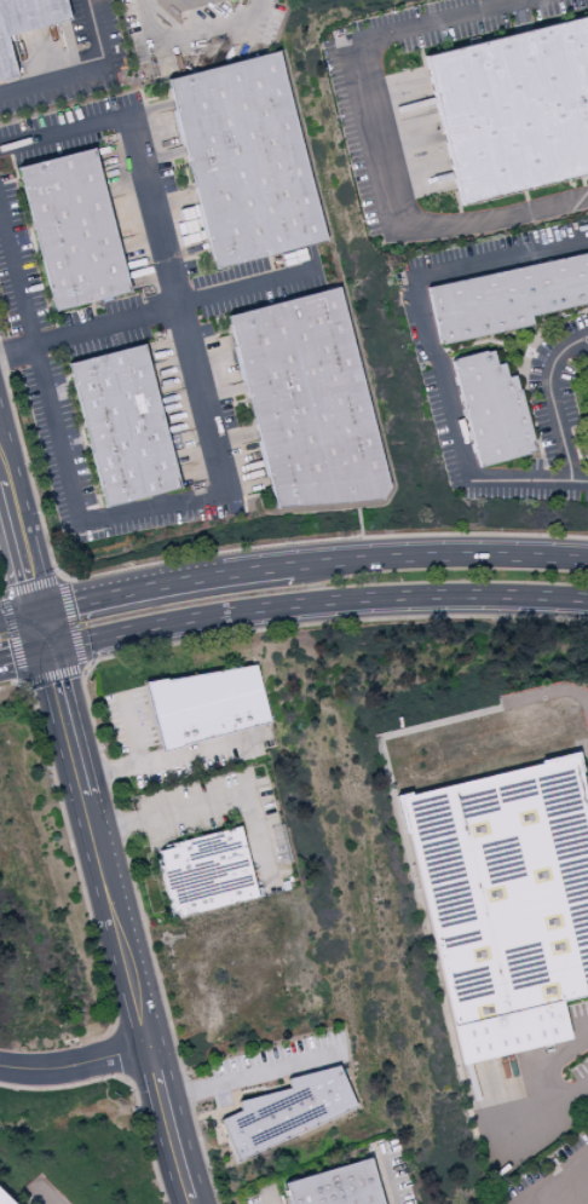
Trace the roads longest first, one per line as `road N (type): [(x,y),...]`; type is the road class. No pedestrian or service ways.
road 1 (primary): [(50,650),(277,607),(397,597),(587,601)]
road 2 (primary): [(587,561),(486,557),(292,568)]
road 3 (tertiary): [(150,1048),(86,795)]
road 4 (primary): [(292,568),(40,613)]
road 5 (tertiary): [(190,1199),(150,1048)]
road 6 (residential): [(0,1068),(70,1067),(150,1048)]
road 7 (tertiary): [(86,795),(50,650)]
road 8 (tertiary): [(40,613),(6,480)]

